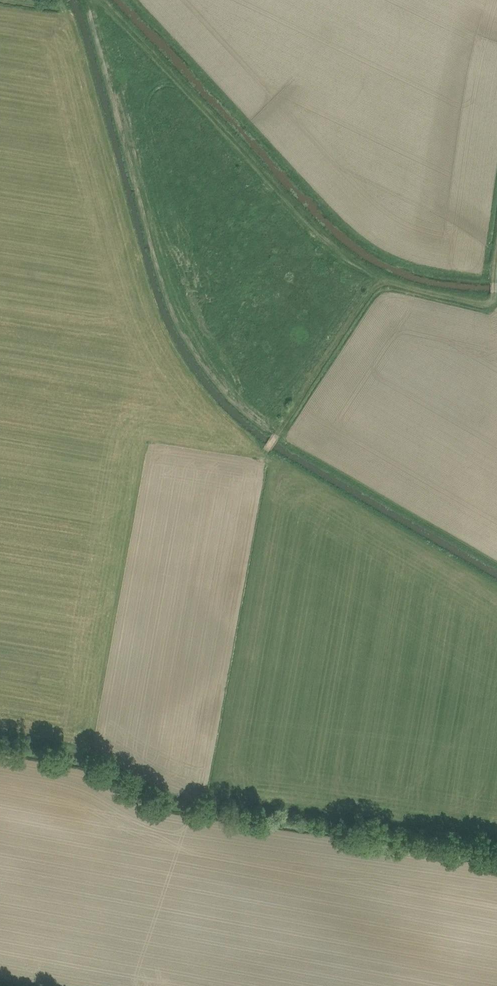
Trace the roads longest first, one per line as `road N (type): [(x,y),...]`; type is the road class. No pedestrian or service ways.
road 1 (track): [(496,246),(487,303),(379,285),(267,455),(199,808)]
road 2 (track): [(496,853),(174,804),(90,756),(0,738)]

